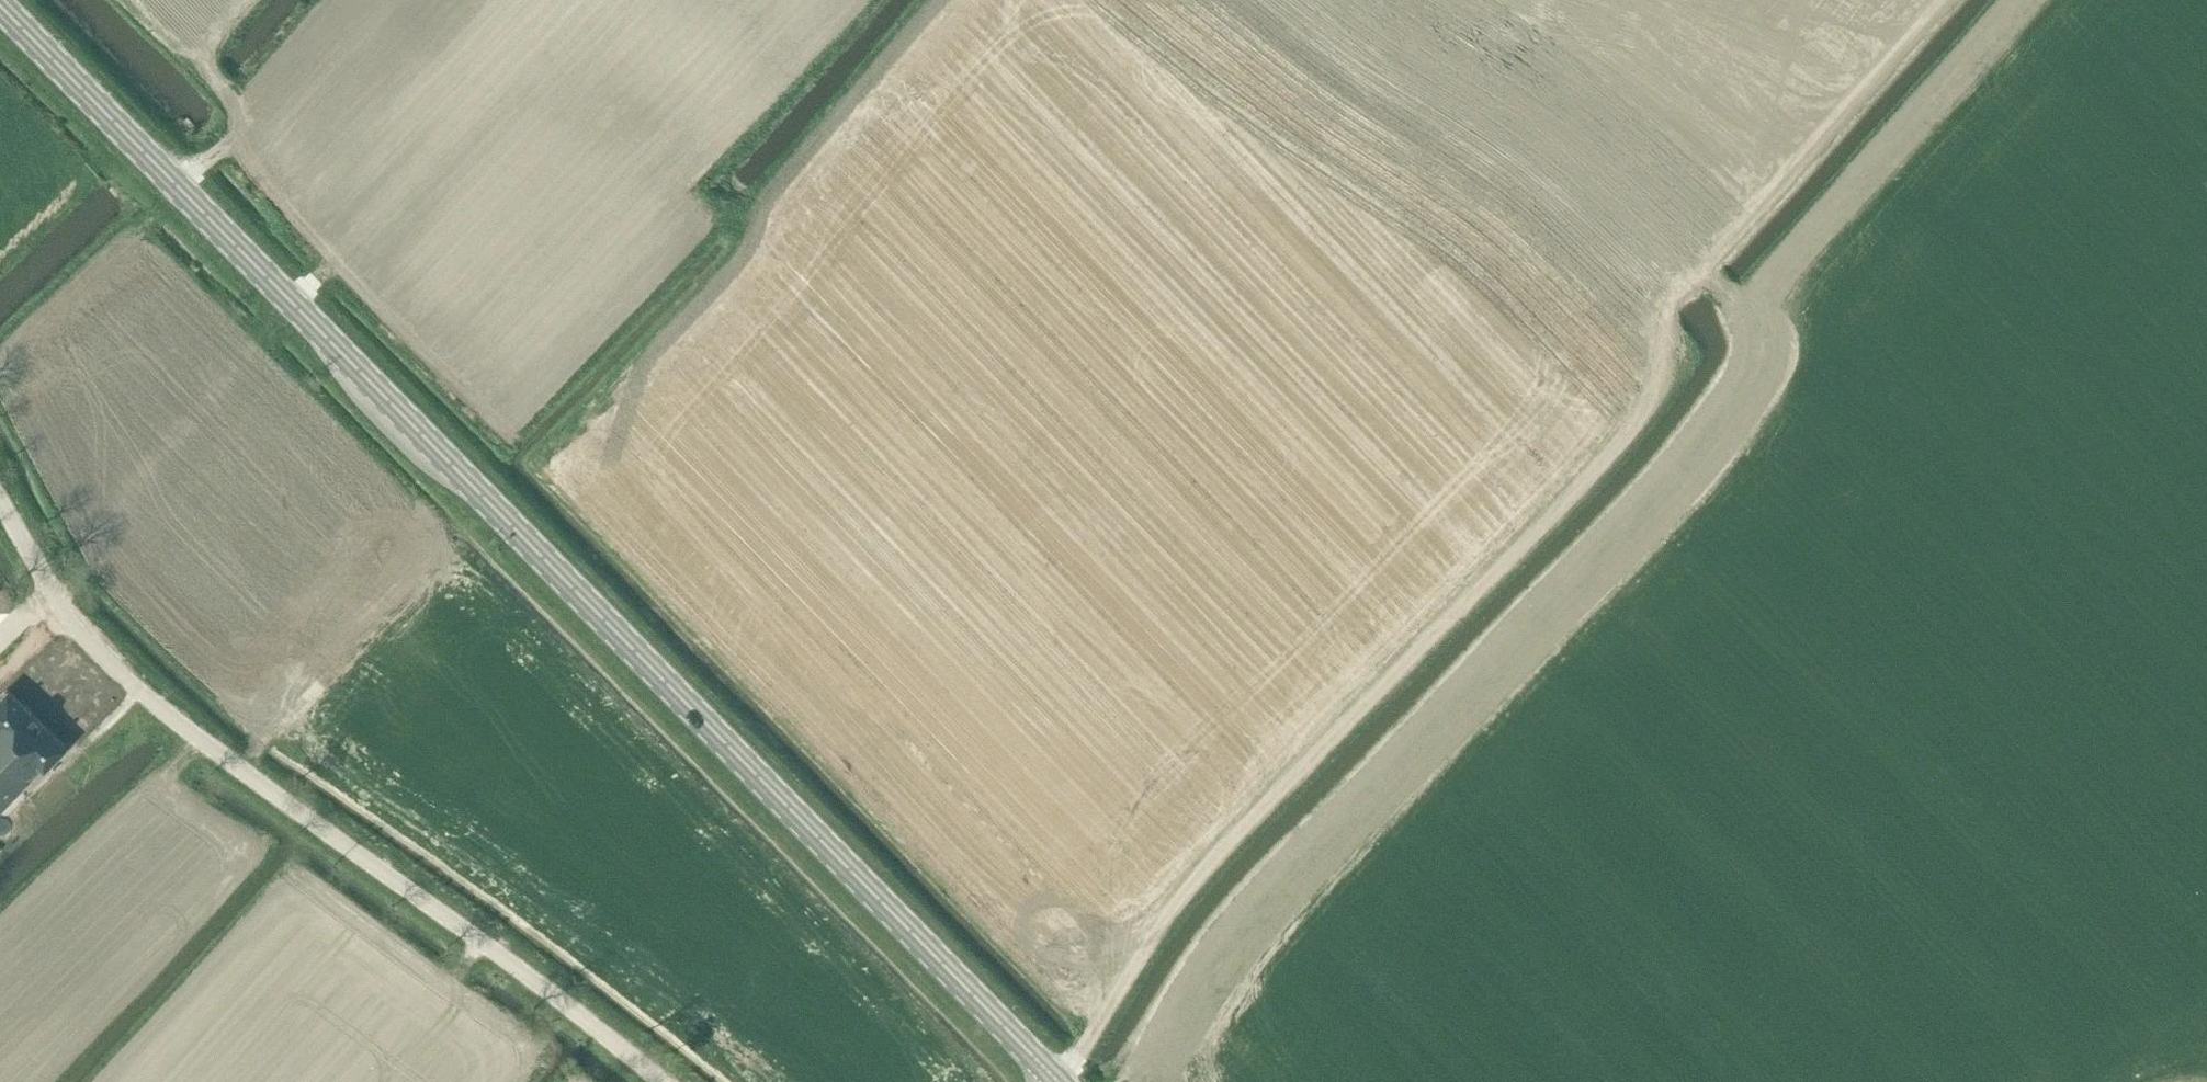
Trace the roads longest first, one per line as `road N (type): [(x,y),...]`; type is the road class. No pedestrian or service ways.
road 1 (primary): [(1062,1081),(0,4)]
road 2 (unclassified): [(660,1081),(136,688),(80,634),(0,499)]

